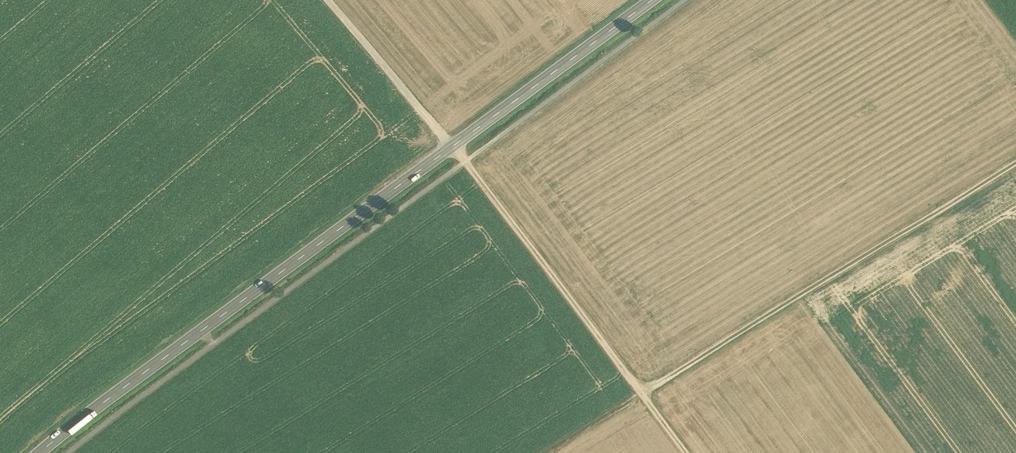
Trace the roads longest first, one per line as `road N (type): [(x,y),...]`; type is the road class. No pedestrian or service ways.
road 1 (primary): [(39,452),(654,0)]
road 2 (track): [(328,0),(455,146),(687,452)]
road 3 (track): [(1015,163),(643,394)]

